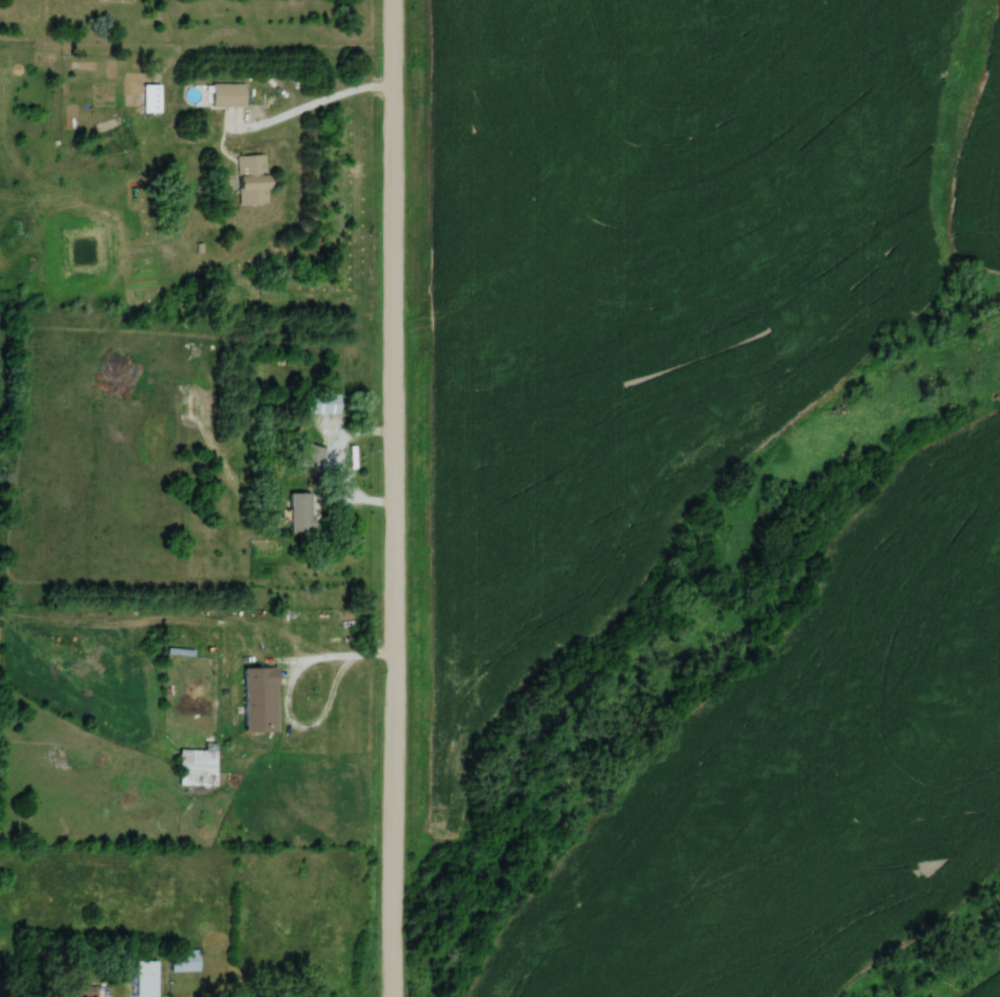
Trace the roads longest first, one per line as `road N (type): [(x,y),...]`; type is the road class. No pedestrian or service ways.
road 1 (residential): [(382,996),(393,594),(393,0)]

